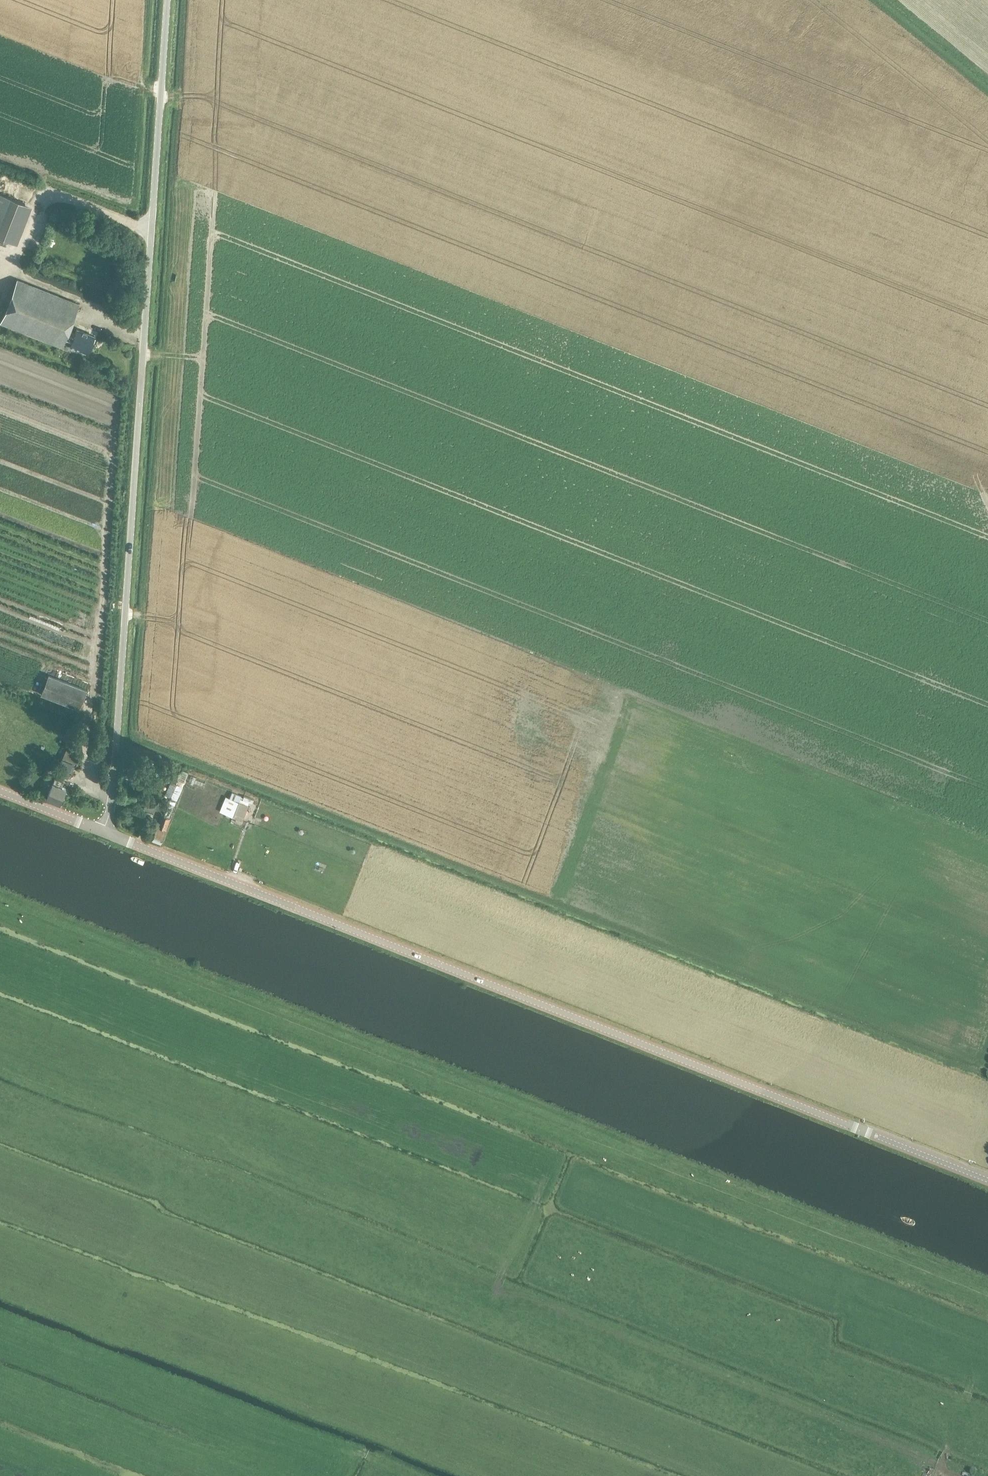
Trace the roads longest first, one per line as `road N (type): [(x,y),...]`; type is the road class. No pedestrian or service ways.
road 1 (tertiary): [(987,1180),(104,831)]
road 2 (unclassified): [(104,831),(168,0)]

